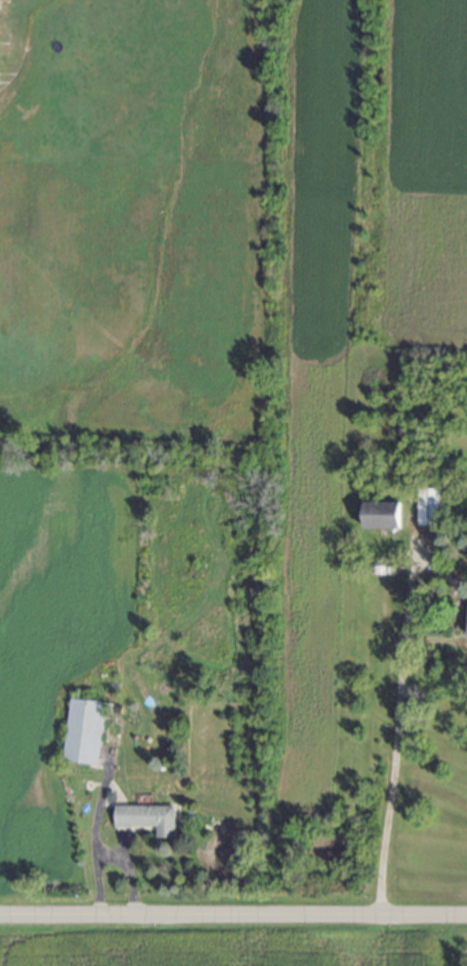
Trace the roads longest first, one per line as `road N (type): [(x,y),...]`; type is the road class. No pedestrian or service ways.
road 1 (tertiary): [(466,918),(0,914)]

